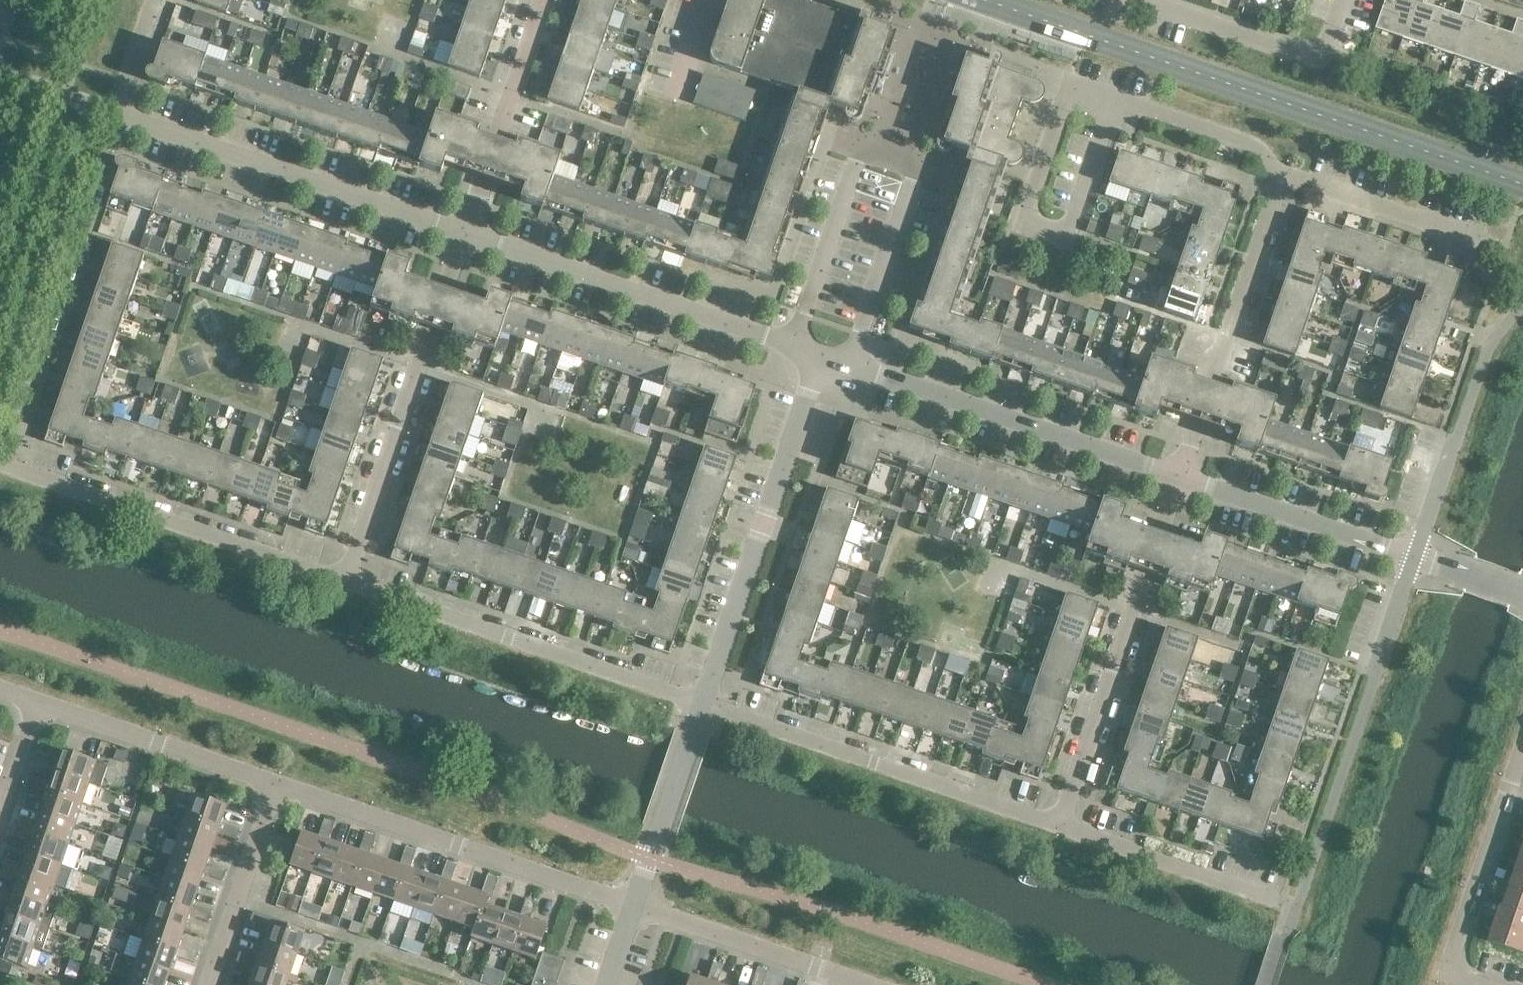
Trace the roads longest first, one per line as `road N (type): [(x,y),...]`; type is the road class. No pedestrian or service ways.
road 1 (residential): [(350,585),(14,470),(128,115)]
road 2 (residential): [(816,369),(856,364),(1182,473)]
road 3 (residential): [(635,903),(272,779)]
road 4 (residential): [(465,236),(790,342),(816,369)]
road 5 (residential): [(1061,824),(702,705)]
road 6 (residential): [(702,705),(350,585)]
road 7 (residential): [(1061,824),(1182,473)]
road 8 (residential): [(350,585),(416,364),(465,236)]
road 9 (residential): [(128,115),(465,236)]
road 10 (residential): [(702,705),(816,369)]
road 11 (residential): [(1182,473),(1285,183)]
road 12 (residential): [(1182,473),(1446,564)]
road 13 (residential): [(1483,984),(1456,977),(1454,958),(1522,757)]
road 14 (residential): [(870,984),(635,903)]
road 15 (residential): [(465,236),(543,0)]
road 16 (residential): [(272,779),(38,701)]
road 17 (residential): [(1295,901),(1061,824)]
road 18 (residential): [(1285,183),(1256,147),(1070,82)]
road 19 (residential): [(1344,0),(1329,44),(1311,51),(1159,0)]
road 20 (residential): [(272,779),(206,984)]
road 21 (residential): [(635,903),(702,705)]
road 22 (residential): [(1483,245),(1285,183)]
road 23 (residential): [(0,73),(128,115)]
road 24 (residential): [(128,115),(165,0)]

